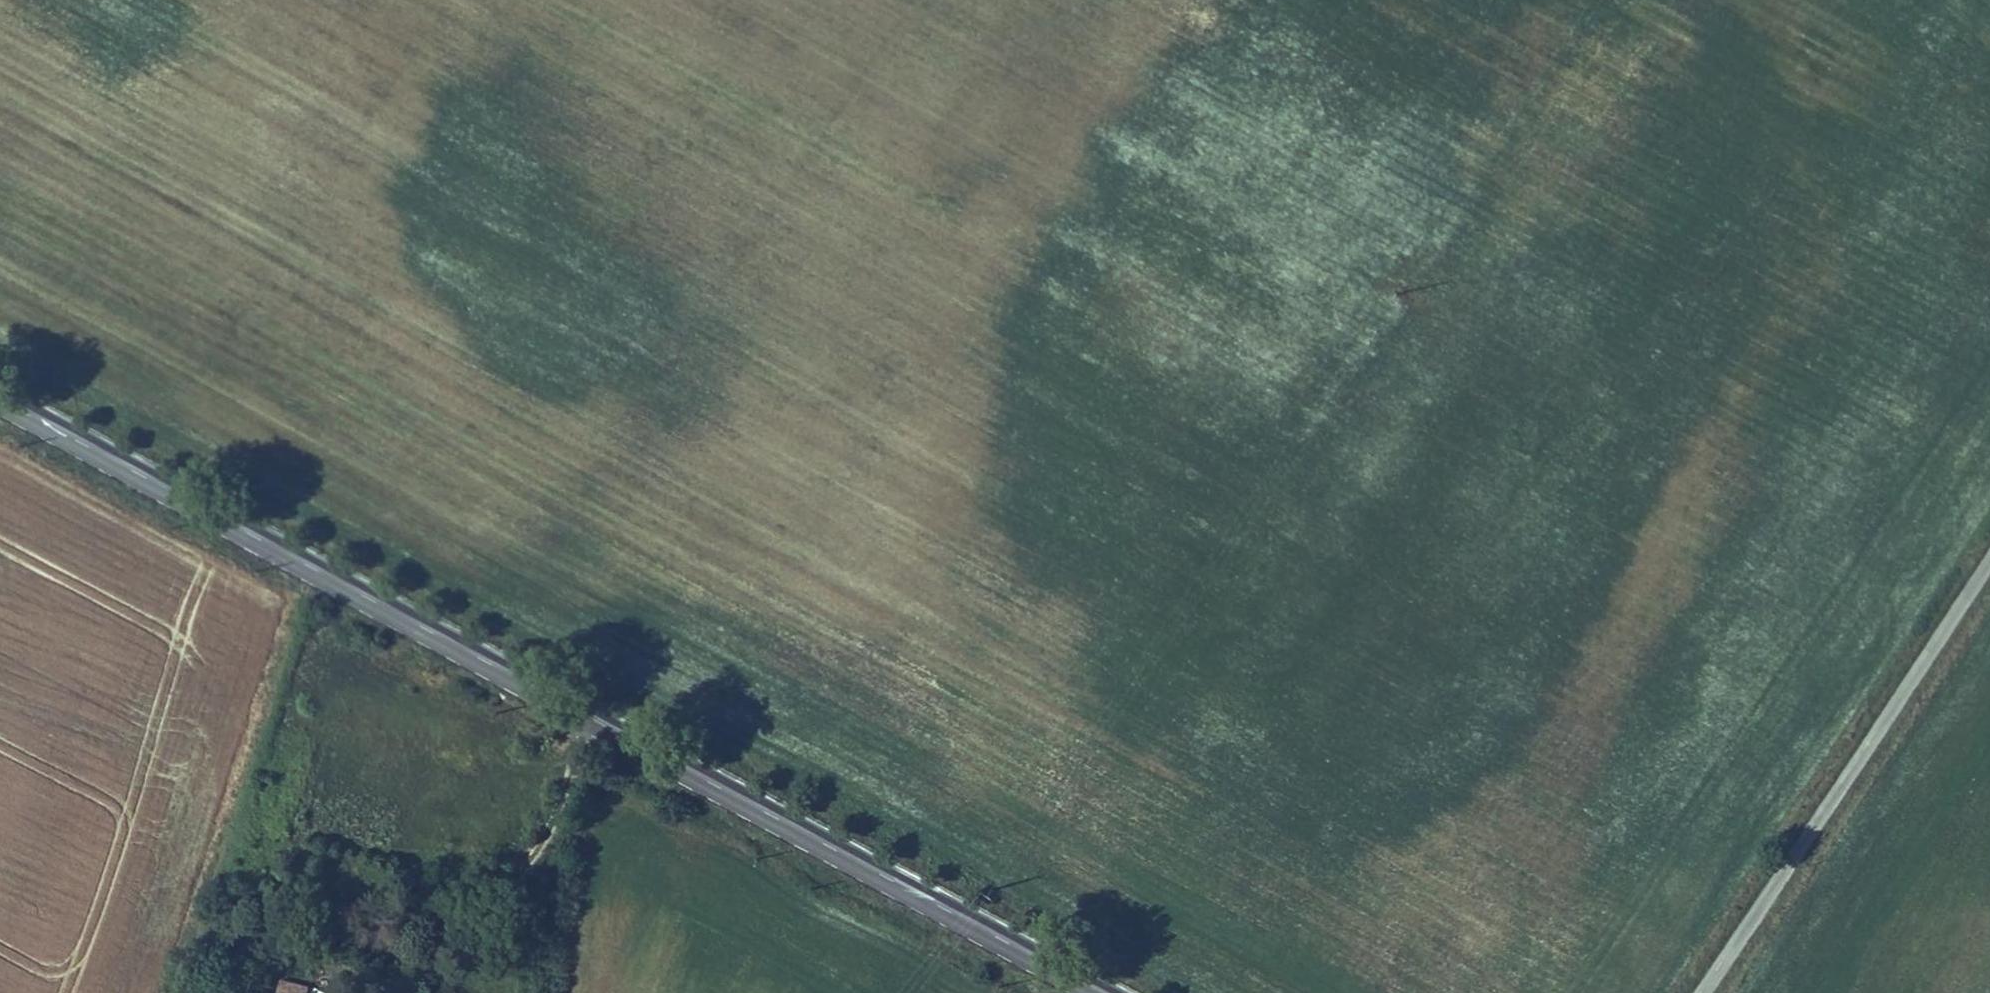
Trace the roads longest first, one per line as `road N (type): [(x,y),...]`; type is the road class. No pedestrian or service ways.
road 1 (primary): [(0,402),(1095,992)]
road 2 (unclassified): [(1702,992),(1989,563)]

